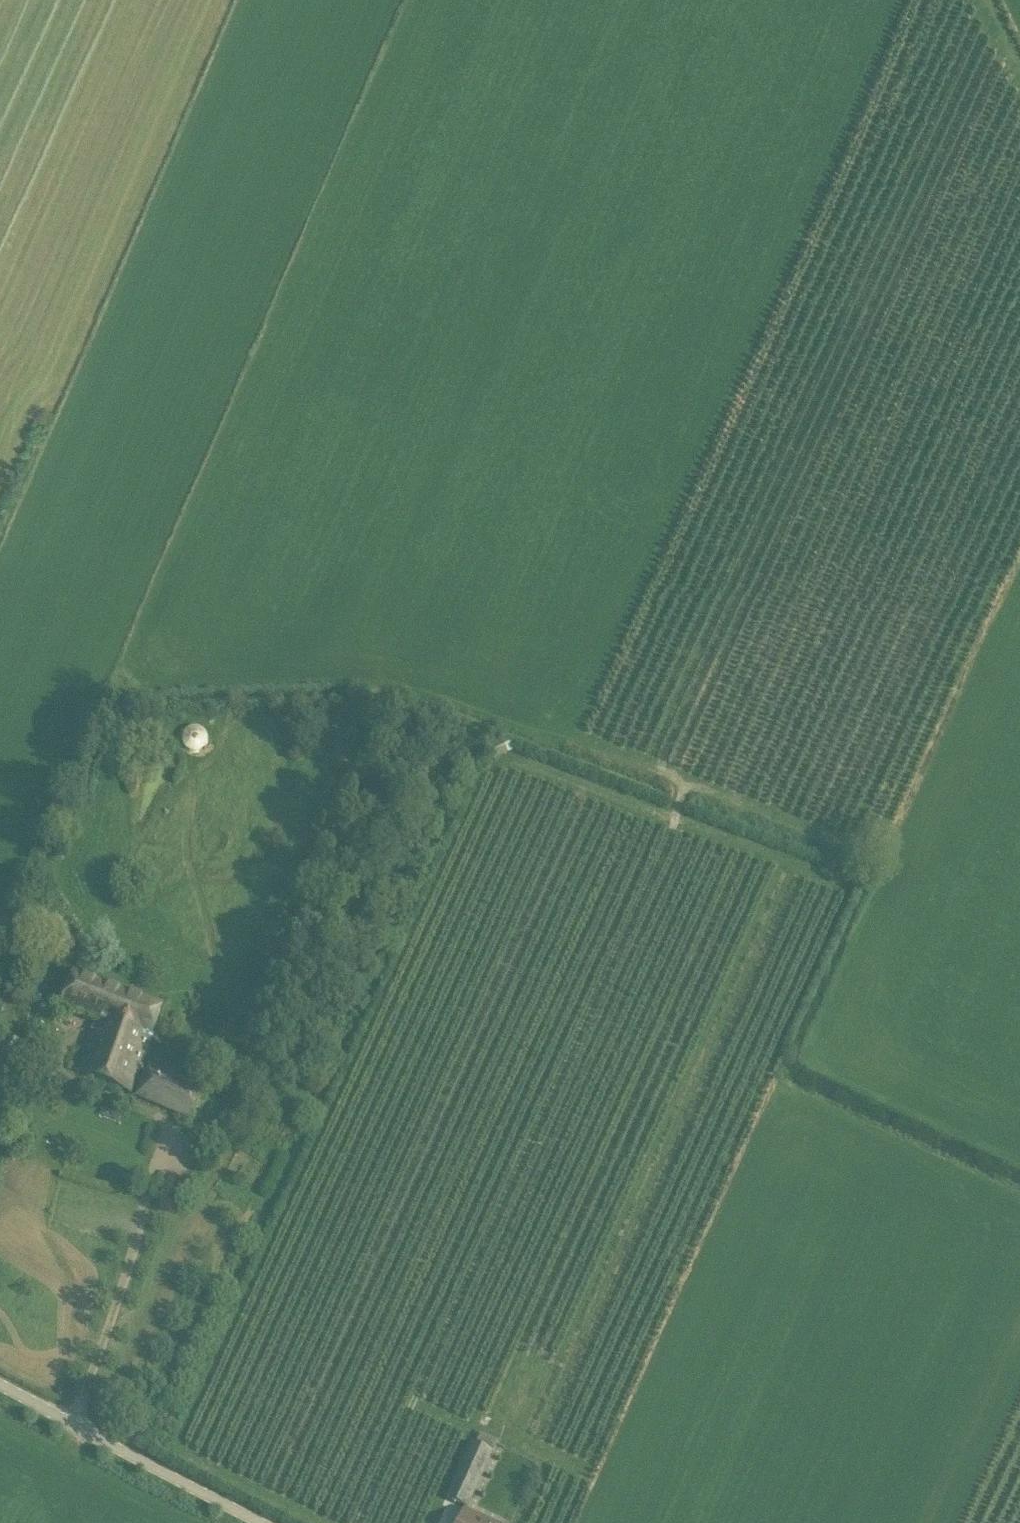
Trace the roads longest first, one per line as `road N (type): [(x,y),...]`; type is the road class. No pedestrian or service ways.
road 1 (unclassified): [(258,1522),(0,1387)]

